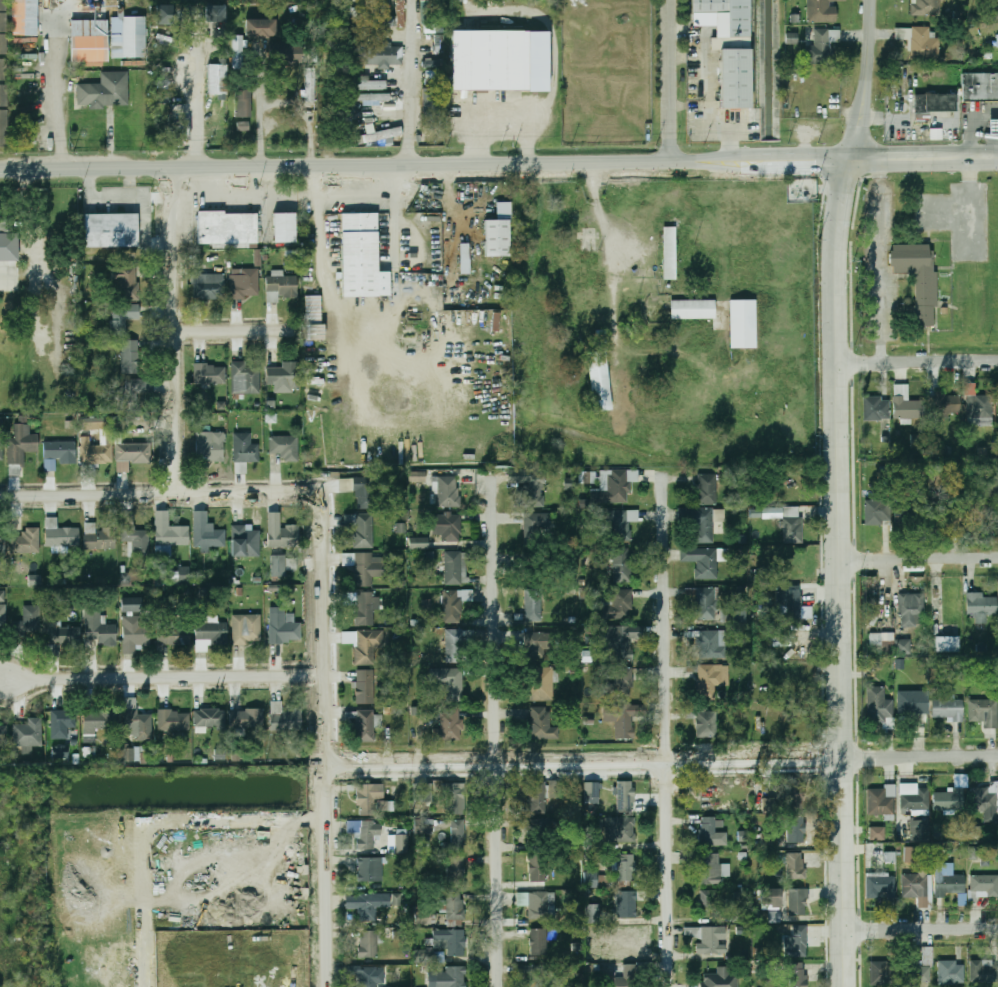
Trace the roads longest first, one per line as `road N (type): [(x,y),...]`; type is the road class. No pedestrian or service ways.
road 1 (tertiary): [(741,162),(0,172)]
road 2 (tertiary): [(844,986),(834,249)]
road 3 (residential): [(671,986),(665,475)]
road 4 (residential): [(502,986),(497,475)]
road 5 (residential): [(331,986),(325,522)]
road 6 (residential): [(778,758),(329,764)]
road 7 (residential): [(325,522),(319,502),(297,493),(0,497)]
road 8 (residential): [(326,675),(0,680)]
road 9 (residential): [(178,495),(174,169)]
road 10 (residential): [(672,163),(671,0)]
road 11 (tertiary): [(850,161),(865,102),(869,0)]
road 12 (residential): [(835,362),(997,361)]
road 13 (residential): [(838,562),(997,561)]
road 14 (residential): [(841,757),(997,756)]
road 15 (residential): [(843,930),(997,929)]
road 16 (tertiary): [(850,161),(986,159)]

